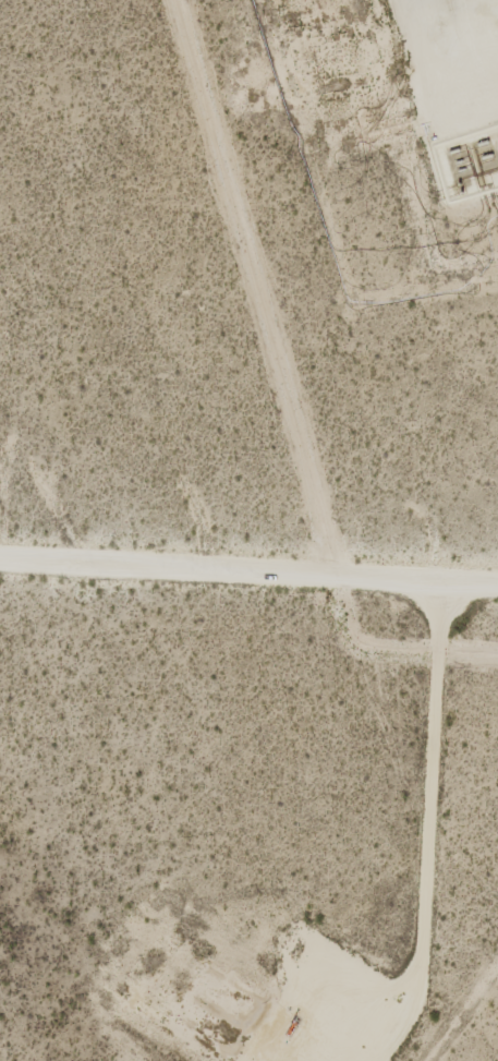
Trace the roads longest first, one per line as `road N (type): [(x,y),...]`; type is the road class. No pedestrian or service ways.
road 1 (track): [(497,573),(0,544)]

